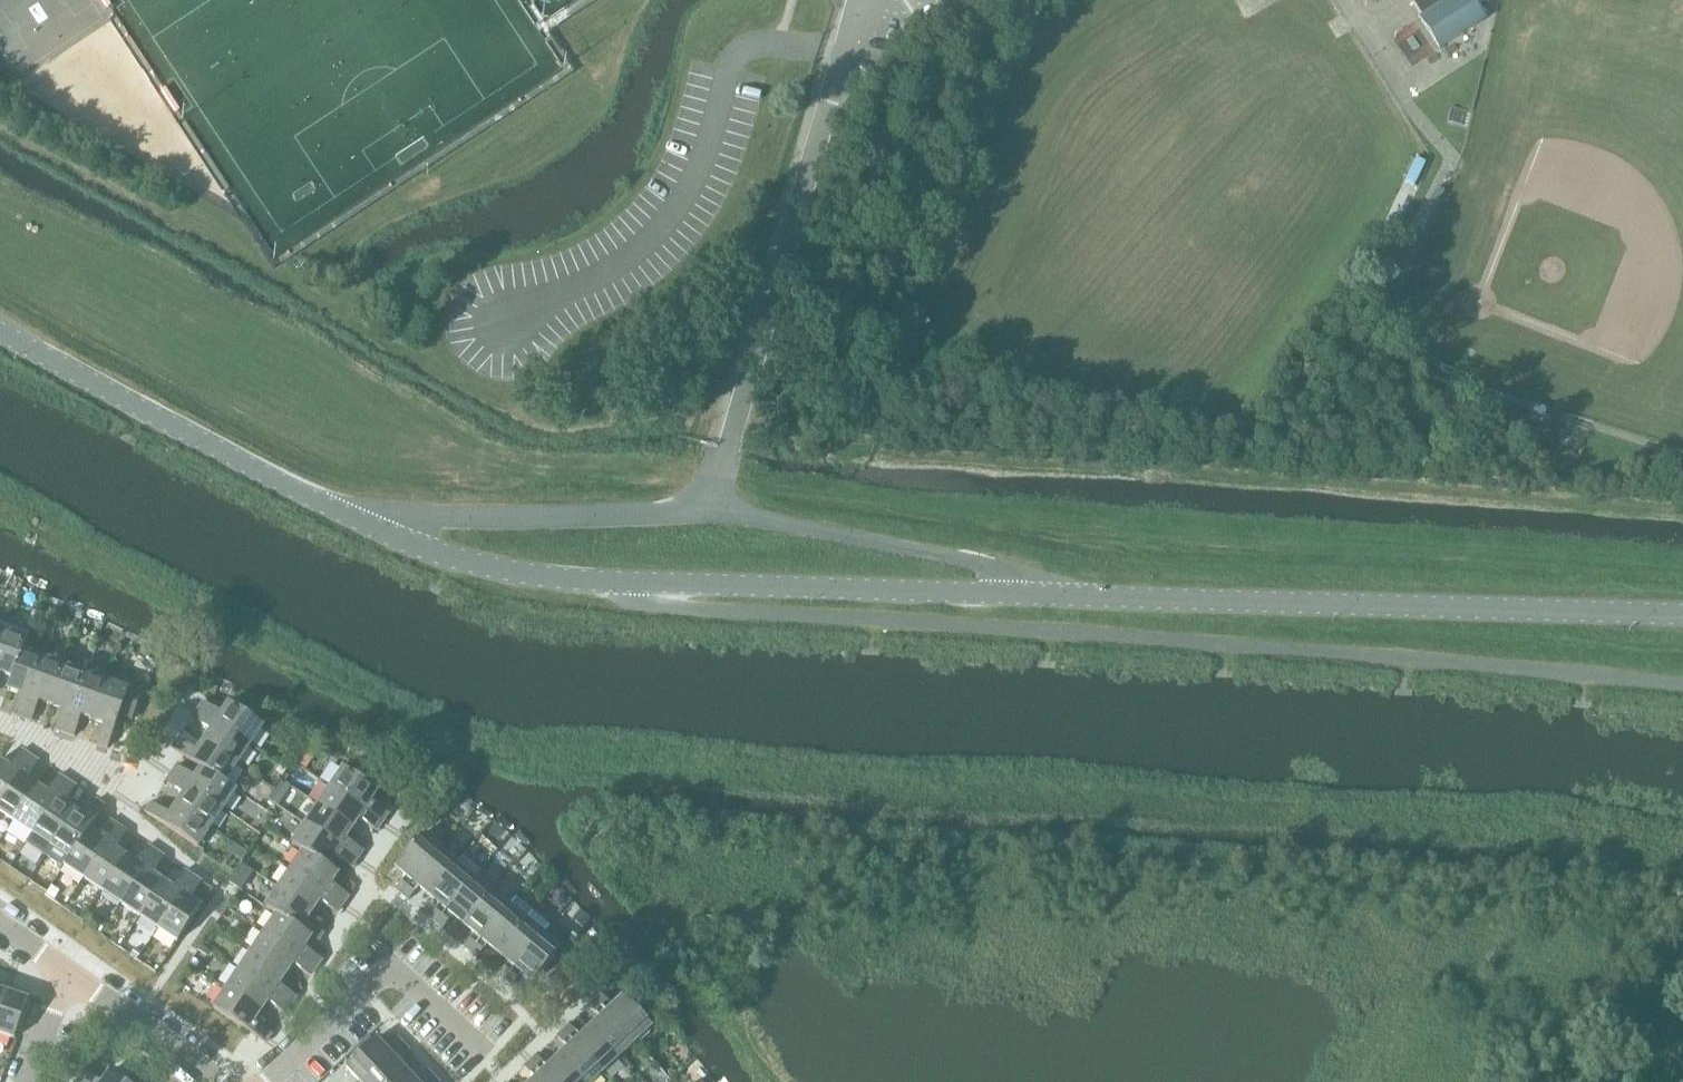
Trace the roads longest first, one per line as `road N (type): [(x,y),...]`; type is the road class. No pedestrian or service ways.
road 1 (unclassified): [(1682,689),(1587,675),(653,606),(581,581)]
road 2 (tertiary): [(1682,612),(1060,597)]
road 3 (tertiary): [(1060,597),(581,581)]
road 4 (tertiary): [(356,518),(0,335)]
road 5 (unclassified): [(1060,597),(981,560),(709,512)]
road 6 (unclassified): [(356,518),(709,512)]
road 7 (residential): [(275,1081),(396,966),(479,1049)]
road 8 (residential): [(207,1081),(0,928)]
road 9 (tertiary): [(581,581),(449,557),(356,518)]

